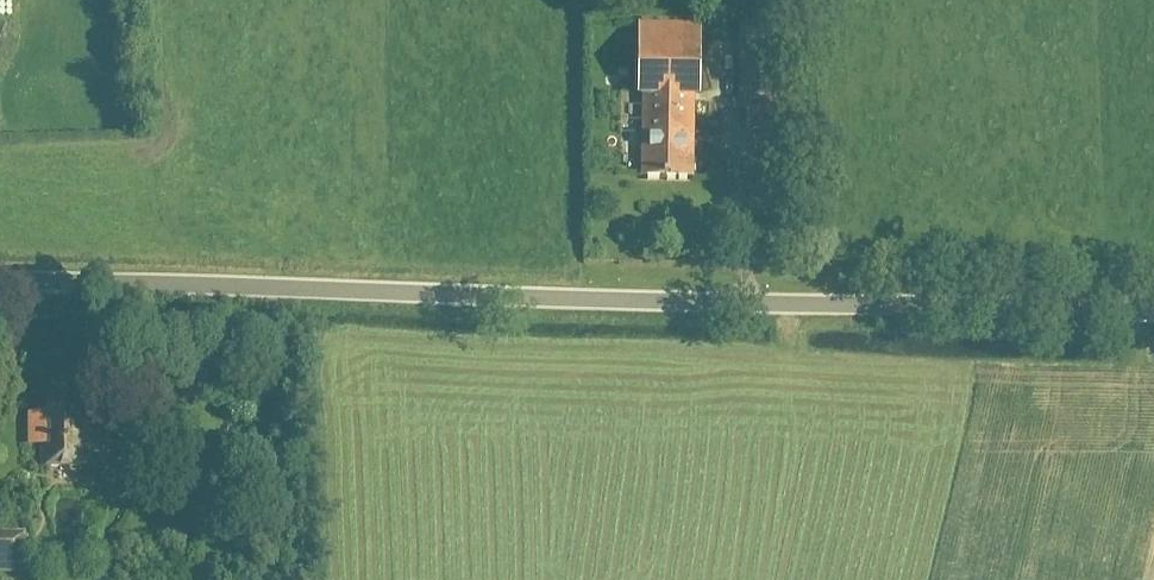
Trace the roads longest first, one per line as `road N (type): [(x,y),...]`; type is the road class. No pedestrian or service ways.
road 1 (unclassified): [(1153,322),(0,288)]

